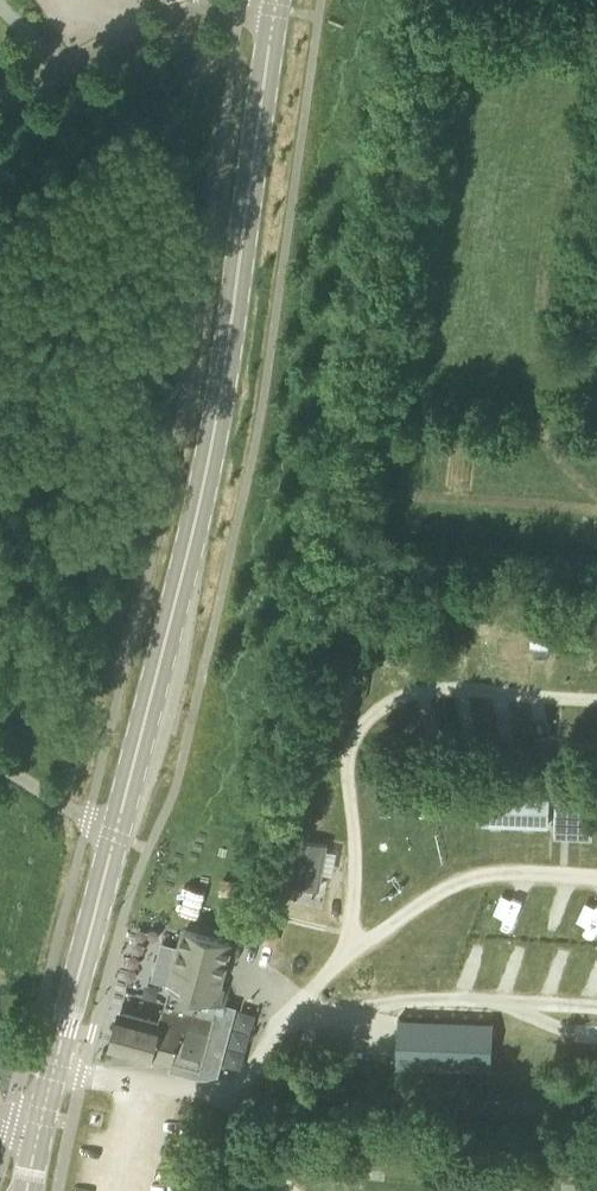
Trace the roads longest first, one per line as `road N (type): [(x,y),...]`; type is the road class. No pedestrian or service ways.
road 1 (secondary): [(118,833),(216,432),(275,11)]
road 2 (residential): [(0,120),(173,21),(209,11),(275,11)]
road 3 (secondary): [(57,1070),(118,833)]
road 4 (residential): [(217,1085),(57,1070)]
road 5 (residential): [(118,833),(0,761)]

